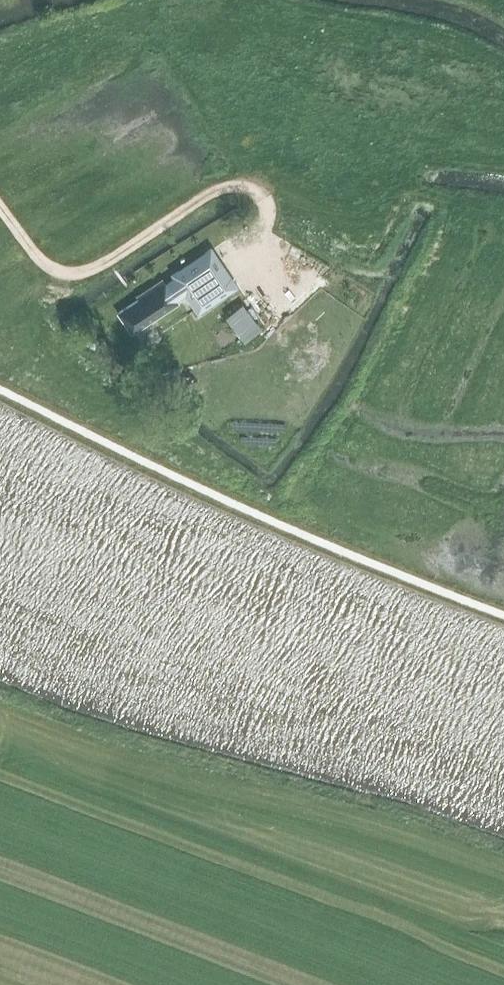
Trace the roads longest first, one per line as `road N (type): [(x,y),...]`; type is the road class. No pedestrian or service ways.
road 1 (track): [(0,206),(48,267),(78,276),(216,191),(247,186),(268,207),(254,256)]

